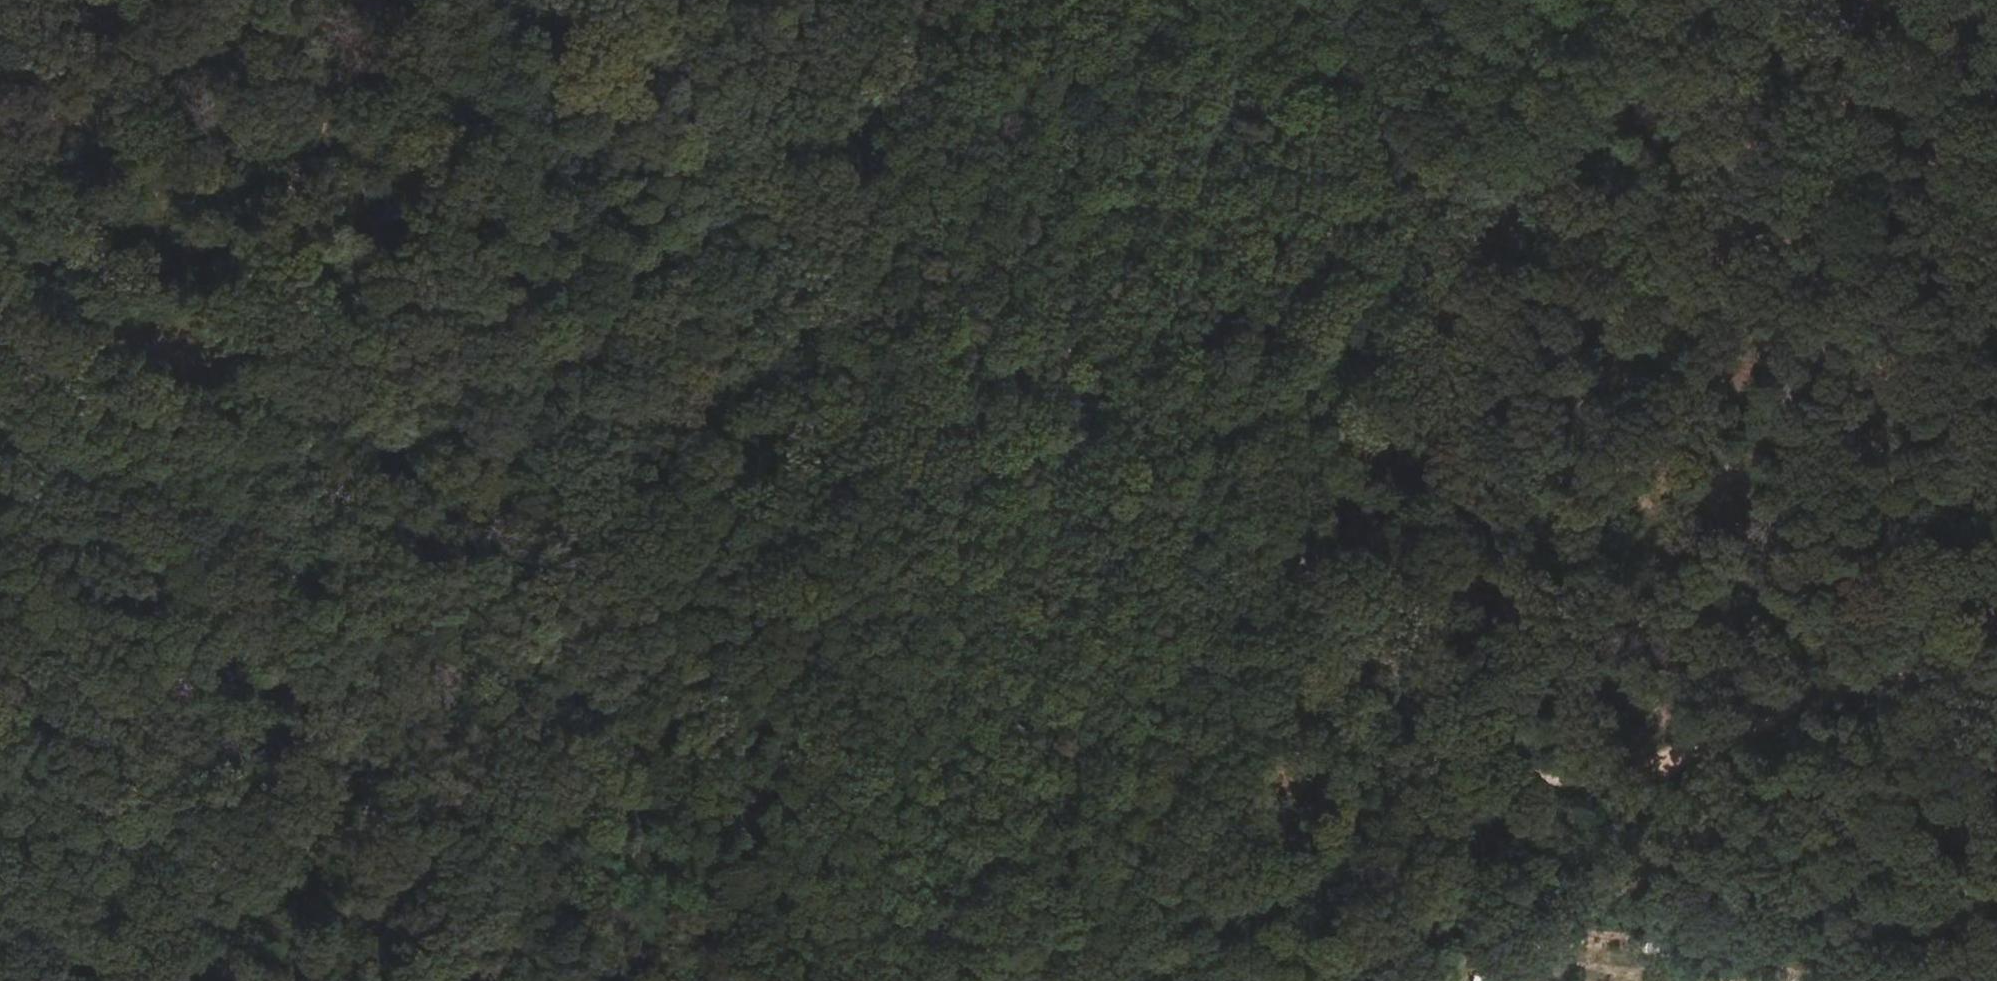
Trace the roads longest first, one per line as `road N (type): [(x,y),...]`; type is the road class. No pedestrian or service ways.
road 1 (track): [(776,949),(784,867),(708,781),(724,673),(778,543),(890,124),(944,0)]
road 2 (track): [(1308,579),(1431,714),(1548,781),(1590,786),(1634,777),(1996,623)]
road 3 (track): [(1630,0),(1308,579)]
road 4 (track): [(0,313),(45,343),(134,368),(195,360),(225,344),(384,0)]

